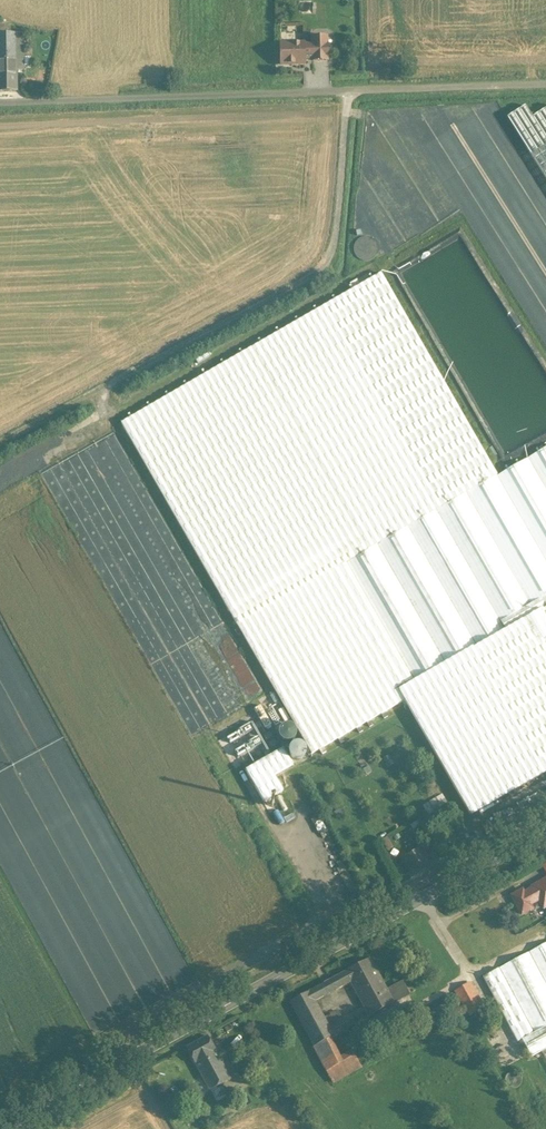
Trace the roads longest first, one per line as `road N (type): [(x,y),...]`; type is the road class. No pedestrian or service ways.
road 1 (secondary): [(545,833),(8,1128)]
road 2 (unclassified): [(0,103),(545,85)]

